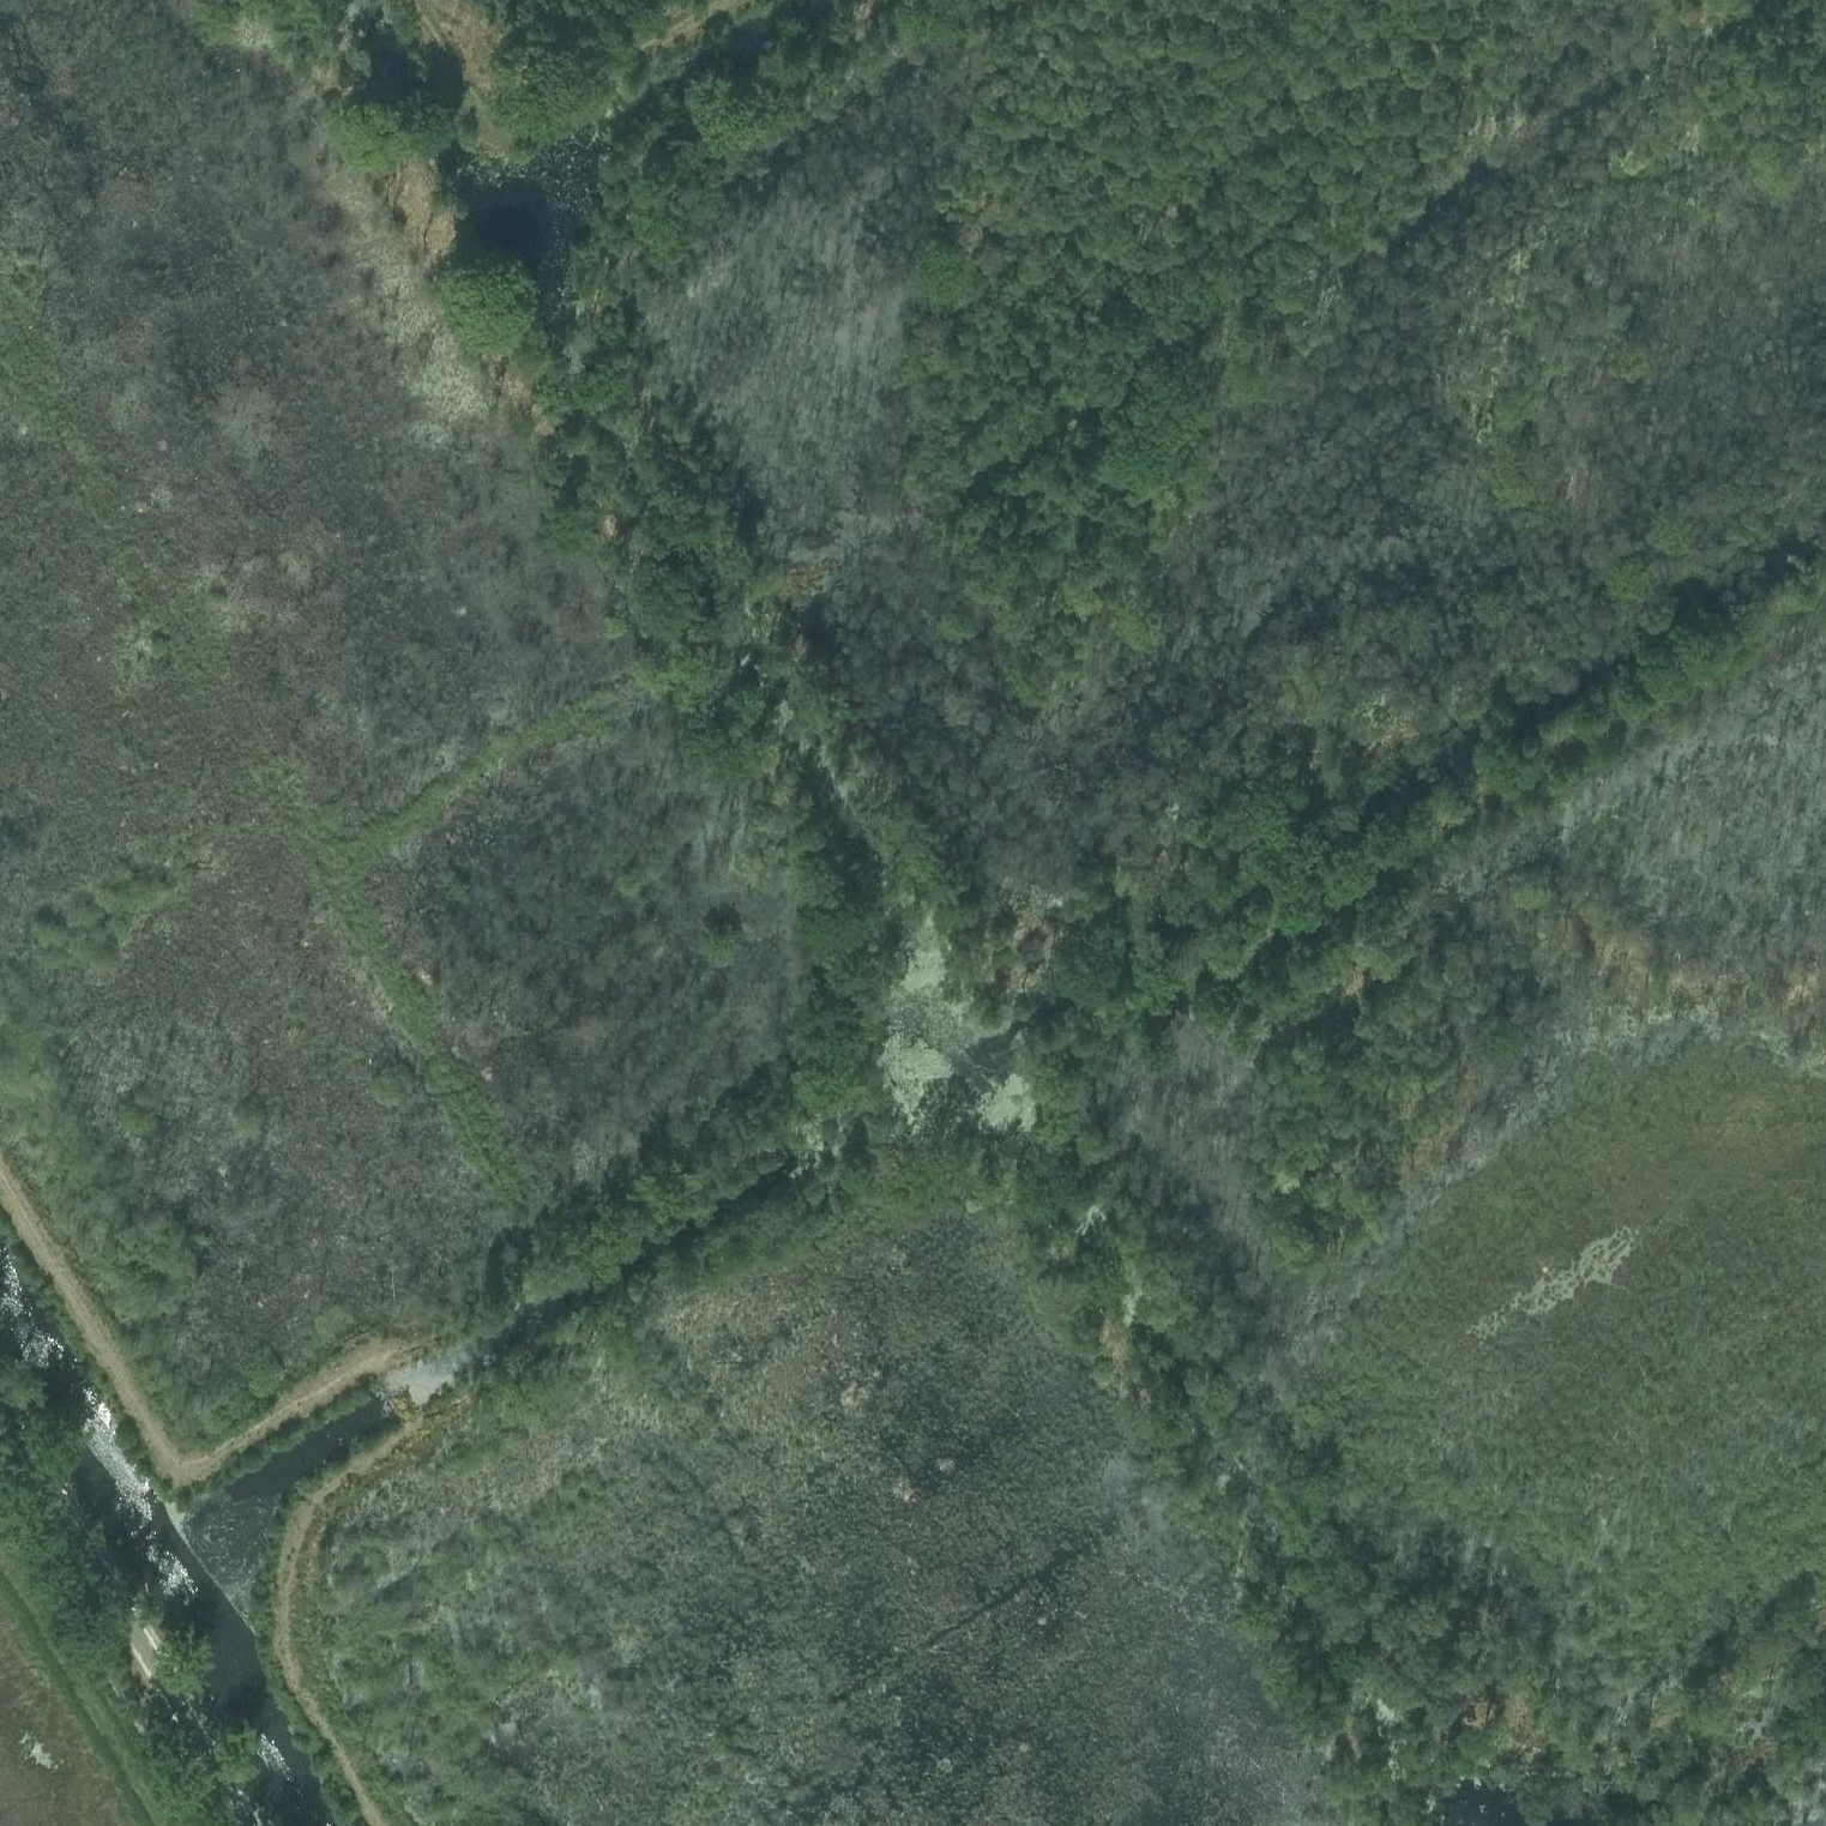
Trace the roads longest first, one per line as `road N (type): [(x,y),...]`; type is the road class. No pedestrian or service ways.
road 1 (track): [(378,1359),(182,1481),(0,1169)]
road 2 (tertiary): [(252,1825),(0,1402)]
road 3 (track): [(404,0),(474,118),(510,132),(726,0)]
road 4 (track): [(1825,1627),(1695,1706)]

